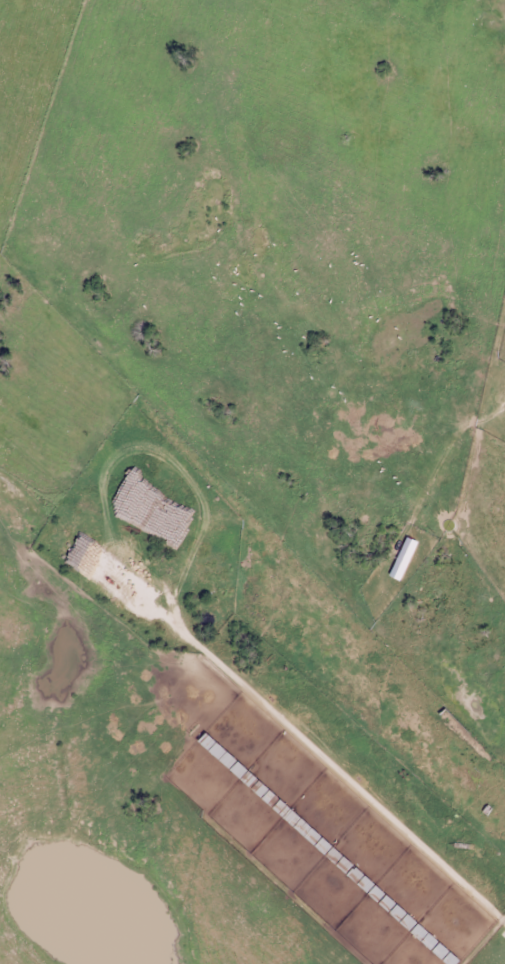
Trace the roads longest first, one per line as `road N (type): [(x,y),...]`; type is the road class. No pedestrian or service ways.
road 1 (residential): [(0,210),(504,204)]

